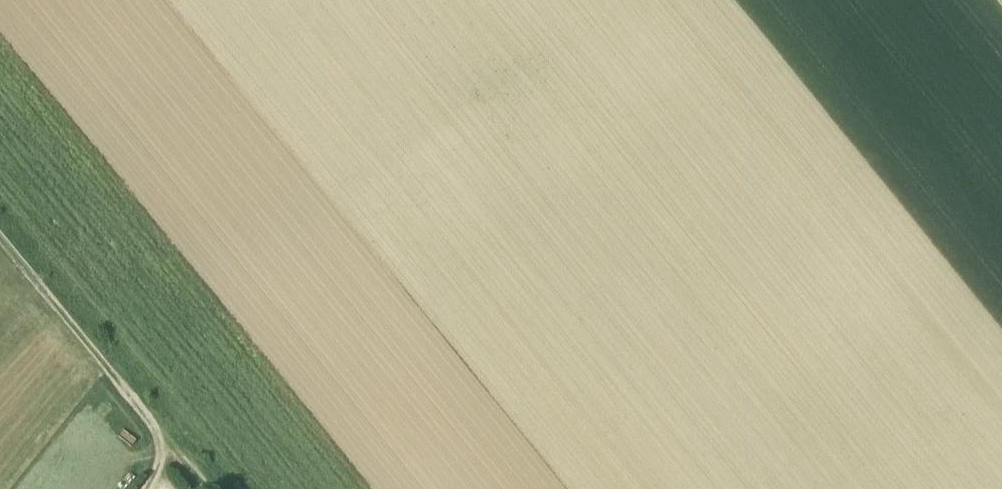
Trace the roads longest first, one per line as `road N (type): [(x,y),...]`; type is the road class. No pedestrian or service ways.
road 1 (track): [(201,488),(0,246)]

